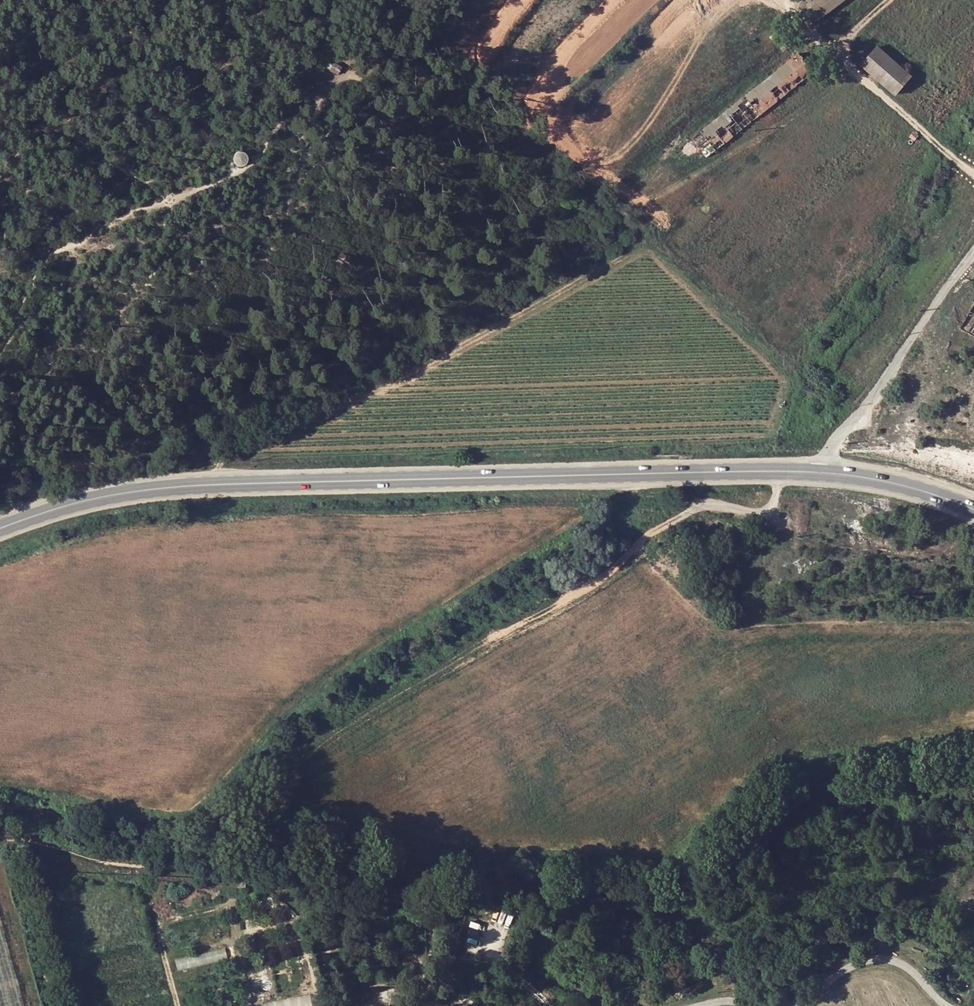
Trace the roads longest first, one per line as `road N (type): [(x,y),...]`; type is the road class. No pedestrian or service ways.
road 1 (secondary): [(822,473),(197,481),(73,499),(0,523)]
road 2 (unclassified): [(973,251),(838,437),(822,473)]
road 3 (track): [(973,176),(851,71),(848,37),(889,0)]
road 4 (secondary): [(973,506),(914,485),(822,473)]

